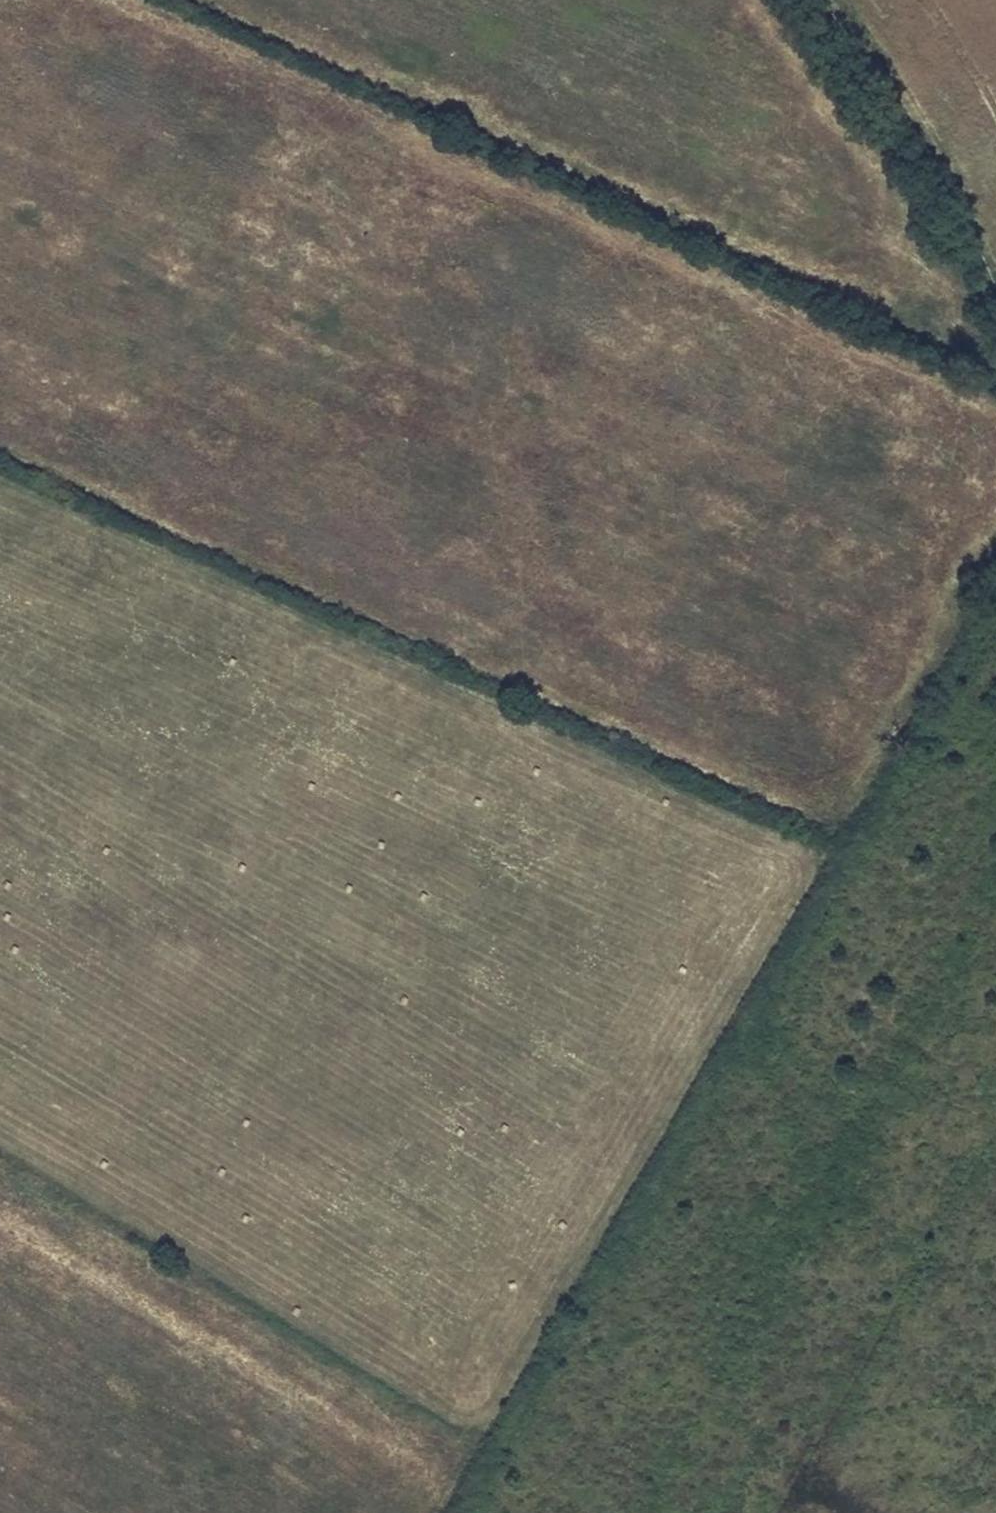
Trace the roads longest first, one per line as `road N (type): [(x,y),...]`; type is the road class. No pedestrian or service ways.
road 1 (track): [(821,0),(904,116),(995,290)]

